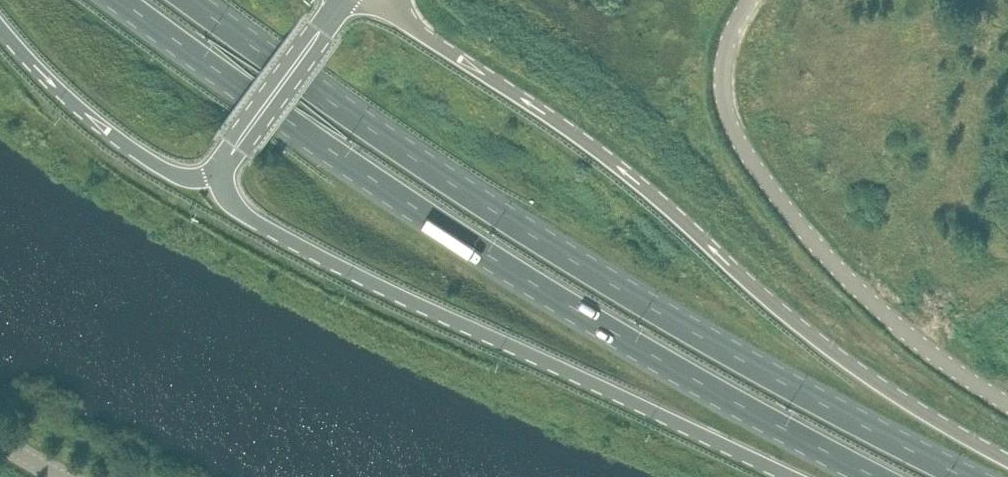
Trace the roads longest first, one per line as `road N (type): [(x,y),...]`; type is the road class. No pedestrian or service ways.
road 1 (trunk): [(970,476),(856,423),(579,268),(304,86),(189,0)]
road 2 (trunk): [(123,0),(282,117),(558,300),(876,476)]
road 3 (trunk): [(1007,457),(833,348),(632,174),(378,0)]
road 4 (trunk): [(220,169),(228,195),(266,229),(794,476)]
road 5 (unclassified): [(750,0),(725,57),(727,117),(741,142),(843,274),(899,325),(1007,403)]
road 6 (trunk): [(0,24),(63,100),(161,169),(191,180),(220,169)]
road 7 (tertiary): [(343,0),(220,169)]

